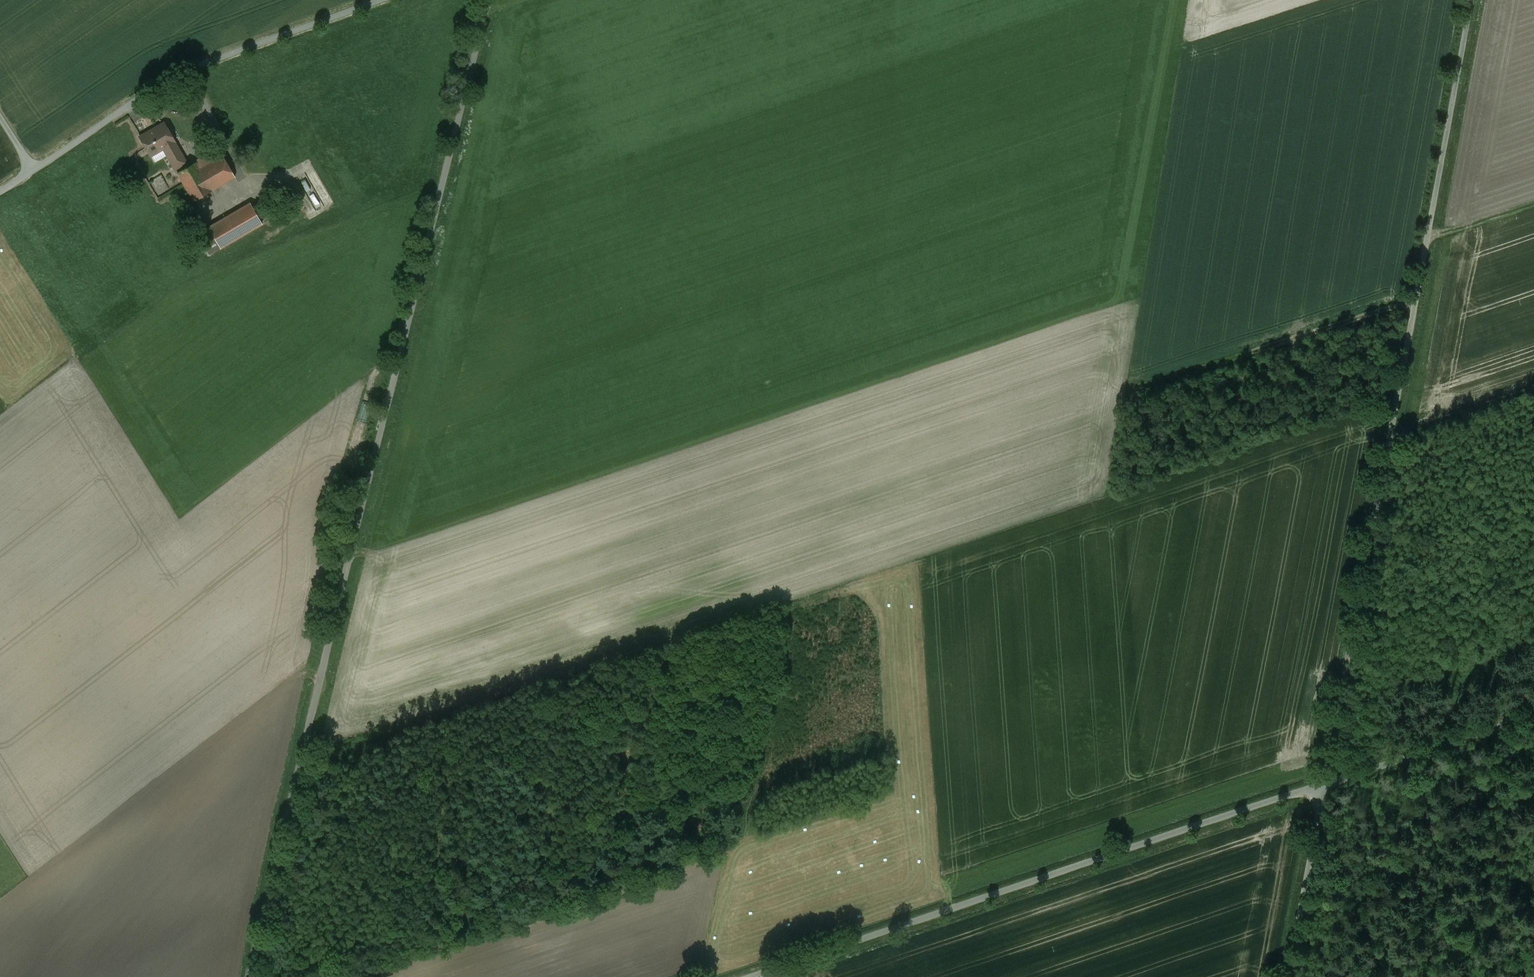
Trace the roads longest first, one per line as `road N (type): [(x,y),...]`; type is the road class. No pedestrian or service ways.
road 1 (unclassified): [(249,976),(488,0)]
road 2 (unclassified): [(1324,785),(1471,0)]
road 3 (unclassified): [(753,976),(1324,785)]
road 4 (unclassified): [(0,192),(201,65),(378,0)]
road 5 (unclassified): [(1324,785),(1533,715)]
road 6 (unclassified): [(1289,976),(1324,785)]

